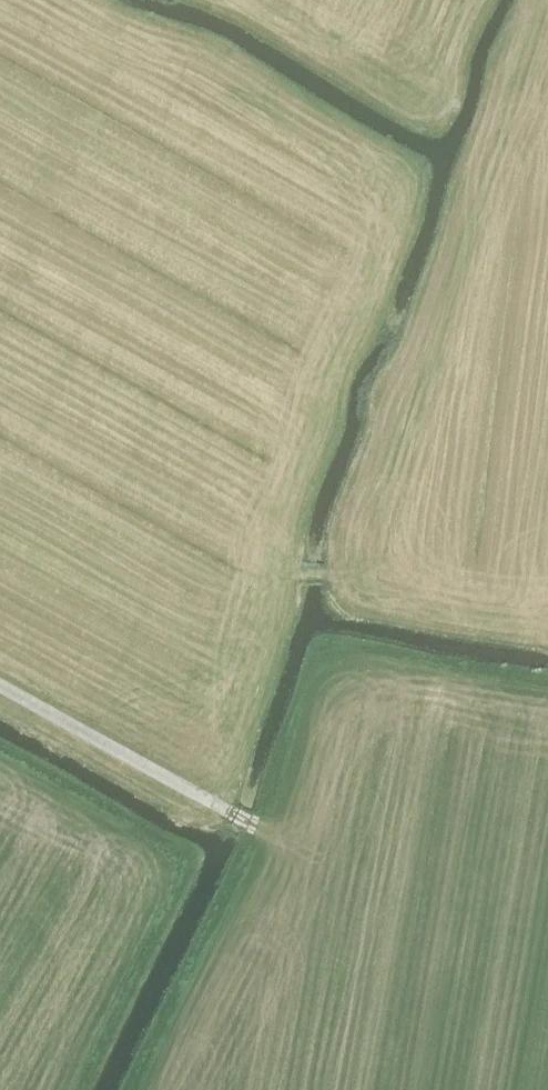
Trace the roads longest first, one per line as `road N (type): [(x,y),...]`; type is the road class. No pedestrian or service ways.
road 1 (track): [(0,685),(257,826)]

